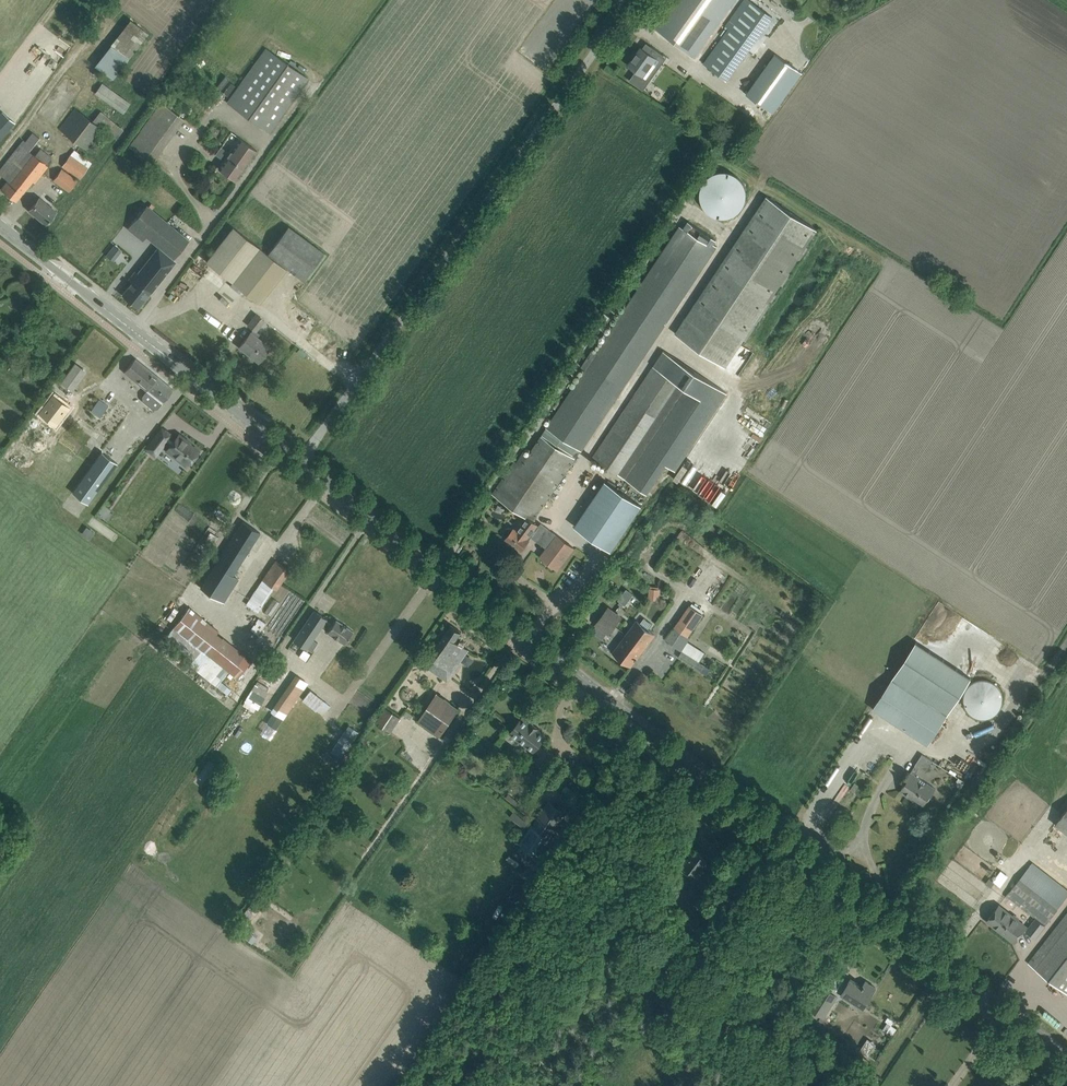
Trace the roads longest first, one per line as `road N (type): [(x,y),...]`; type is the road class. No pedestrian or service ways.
road 1 (tertiary): [(1066,1058),(300,459)]
road 2 (unclassified): [(300,459),(635,0)]
road 3 (tertiary): [(300,459),(0,226)]

